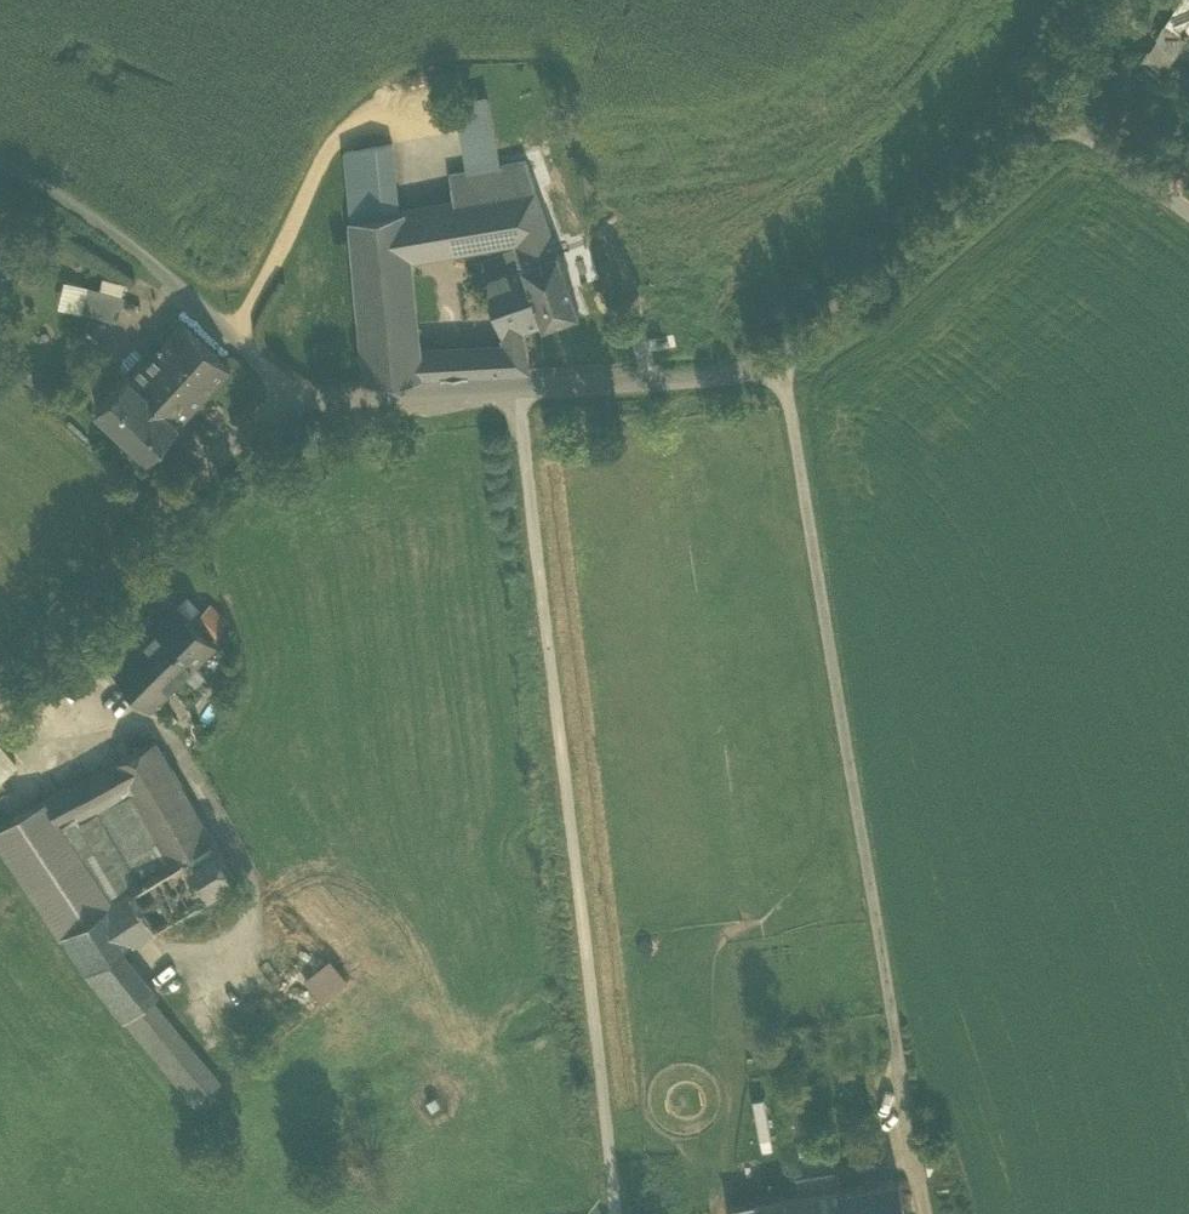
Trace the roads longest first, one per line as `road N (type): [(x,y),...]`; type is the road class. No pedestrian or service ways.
road 1 (unclassified): [(306,401),(768,363),(1010,169),(1053,116)]
road 2 (track): [(518,387),(615,1213)]
road 3 (unclassified): [(0,687),(220,449),(306,401)]
road 4 (residential): [(0,162),(103,223),(306,401)]
road 5 (unclassified): [(1188,216),(1053,116)]
road 6 (unclassified): [(1053,116),(1124,0)]

